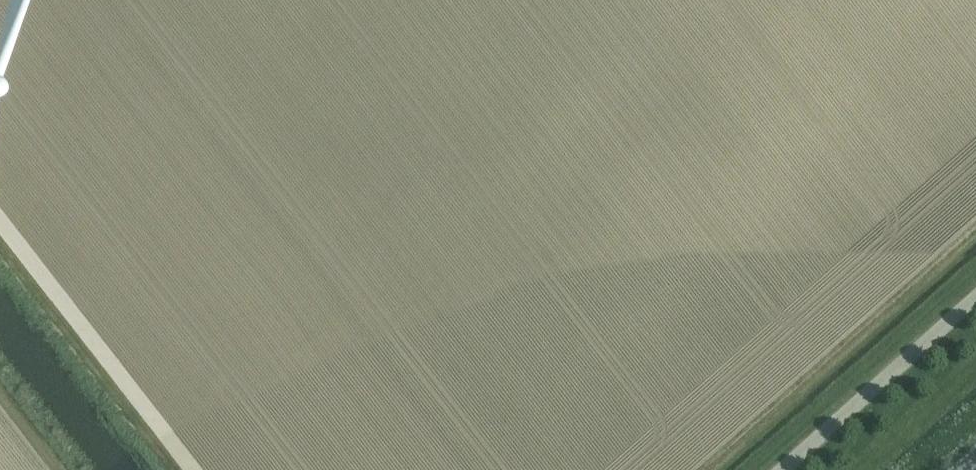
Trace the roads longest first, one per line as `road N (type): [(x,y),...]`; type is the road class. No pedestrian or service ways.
road 1 (unclassified): [(784,469),(975,300)]

